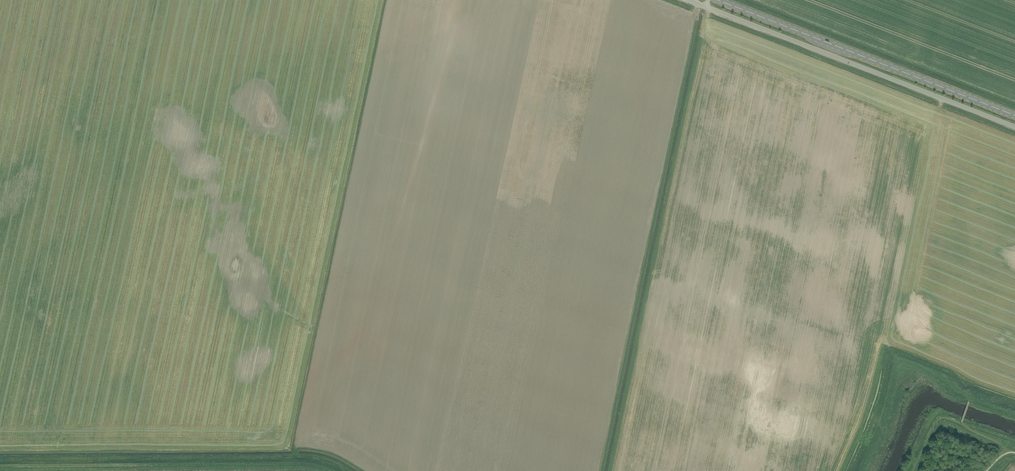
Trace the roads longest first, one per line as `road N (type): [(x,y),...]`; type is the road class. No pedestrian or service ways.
road 1 (unclassified): [(1014,126),(690,0)]
road 2 (secondary): [(1014,115),(718,0)]

